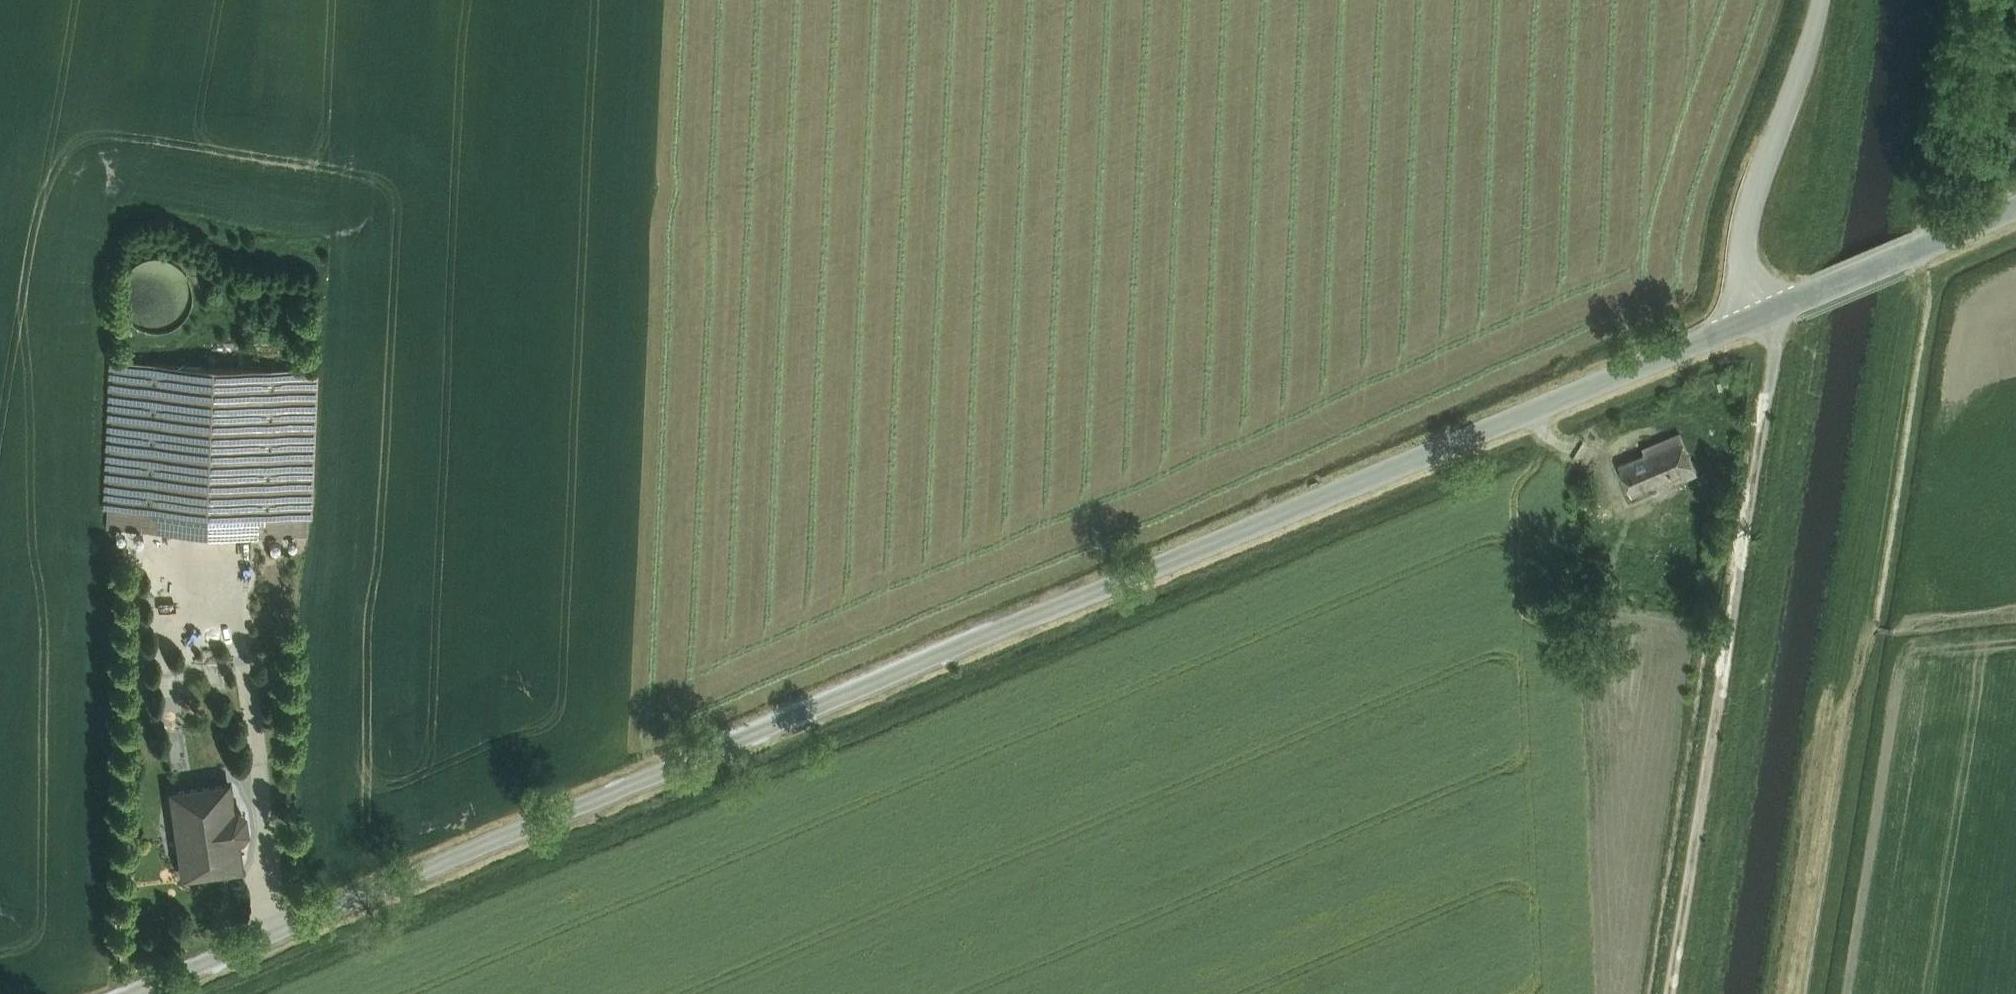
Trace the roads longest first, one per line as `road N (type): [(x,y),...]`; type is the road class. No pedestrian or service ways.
road 1 (tertiary): [(1761,314),(142,993)]
road 2 (track): [(1675,993),(1774,342),(1761,314)]
road 3 (unclassified): [(1823,0),(1749,209),(1748,271),(1761,314)]
road 4 (tertiary): [(2015,207),(1761,314)]

